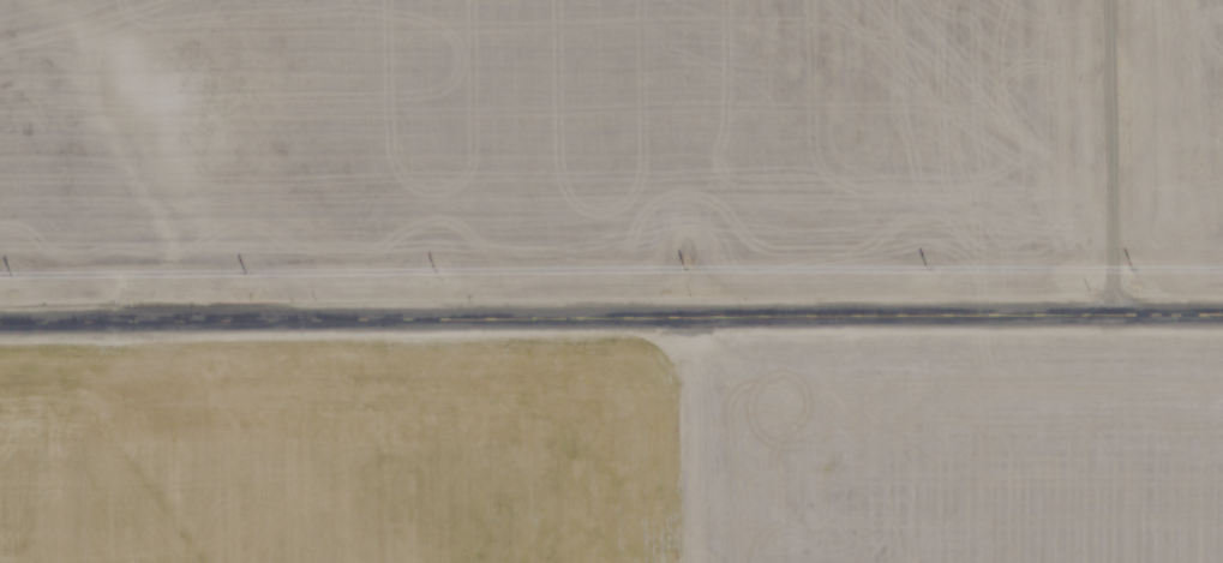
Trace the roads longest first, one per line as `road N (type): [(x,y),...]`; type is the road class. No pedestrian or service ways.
road 1 (residential): [(1222,307),(0,311)]

